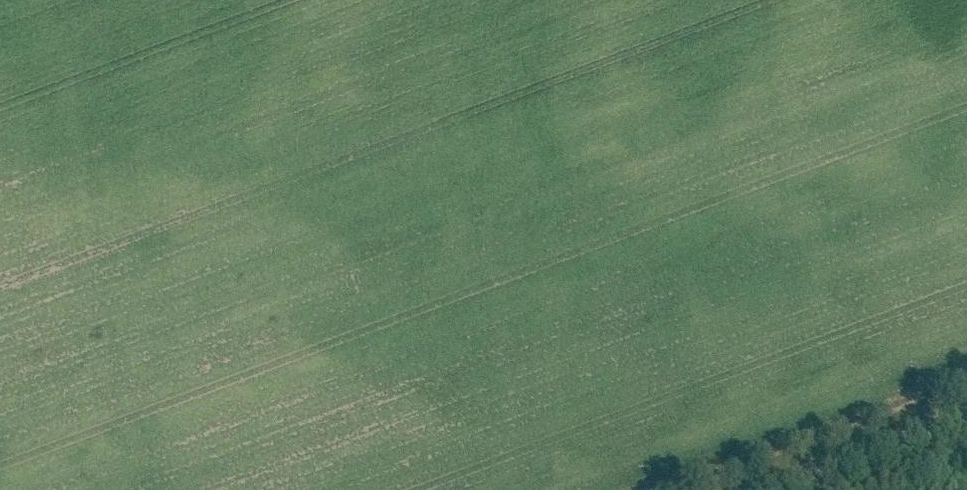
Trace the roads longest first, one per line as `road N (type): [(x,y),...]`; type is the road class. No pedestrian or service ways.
road 1 (unclassified): [(756,489),(966,412)]

